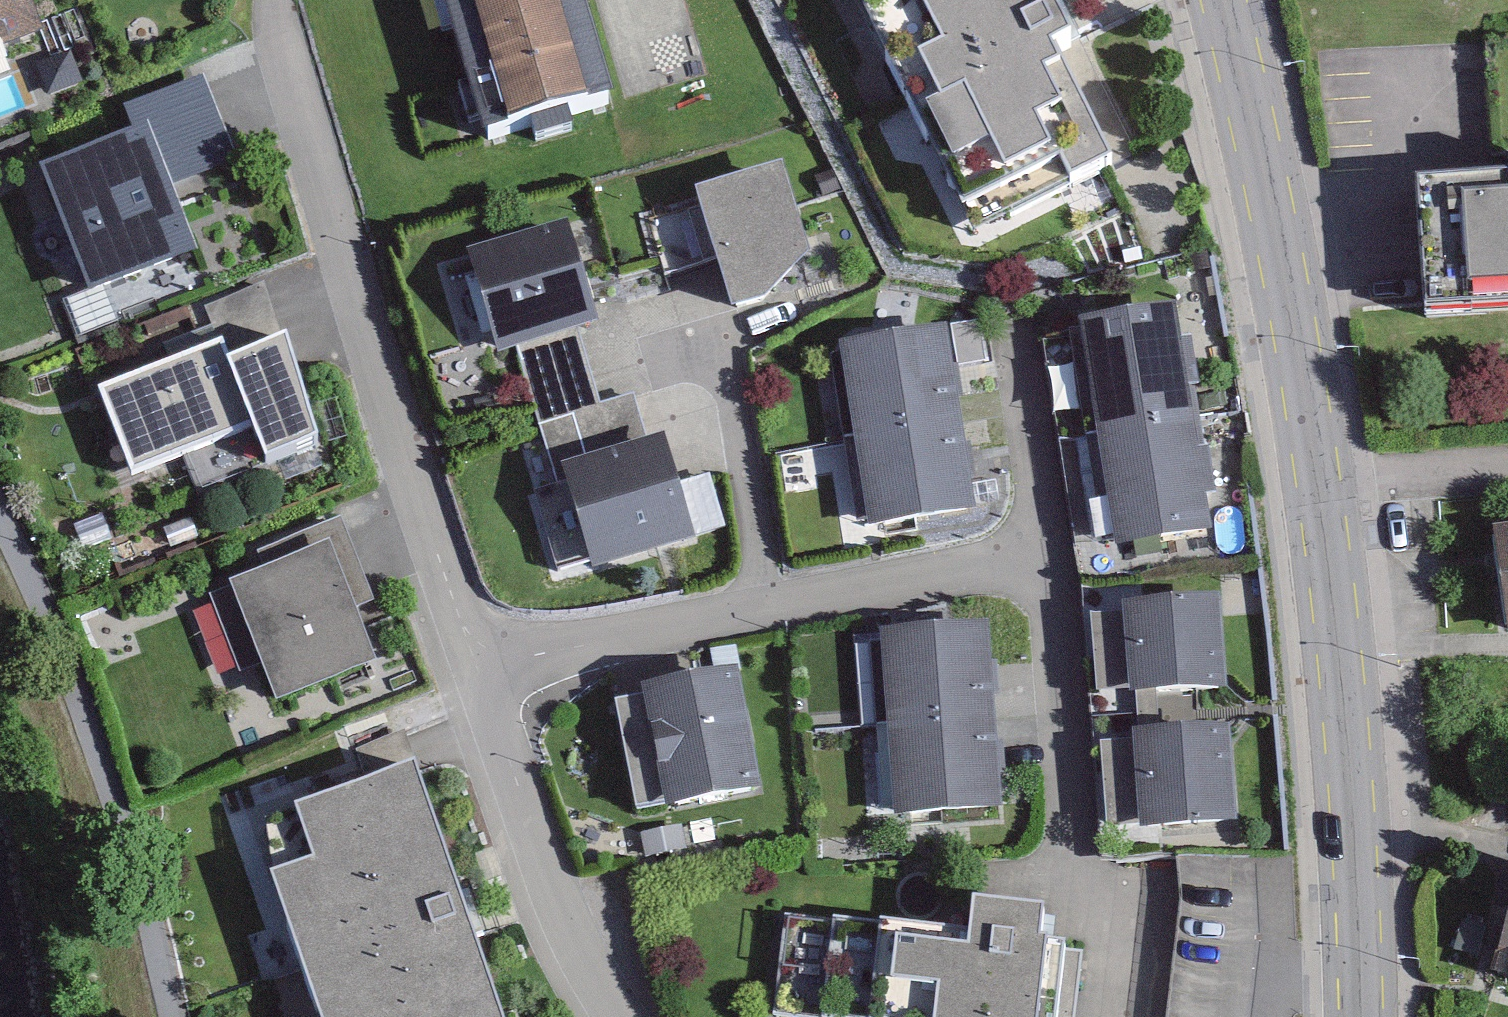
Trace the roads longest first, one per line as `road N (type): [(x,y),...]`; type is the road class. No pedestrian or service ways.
road 1 (residential): [(637,1016),(557,887),(269,22),(276,0)]
road 2 (secondary): [(1314,471),(1354,677),(1361,1016)]
road 3 (track): [(0,517),(90,733),(137,875),(170,1016)]
road 4 (secondary): [(1214,0),(1314,471)]
road 5 (residential): [(1314,471),(1507,461)]

